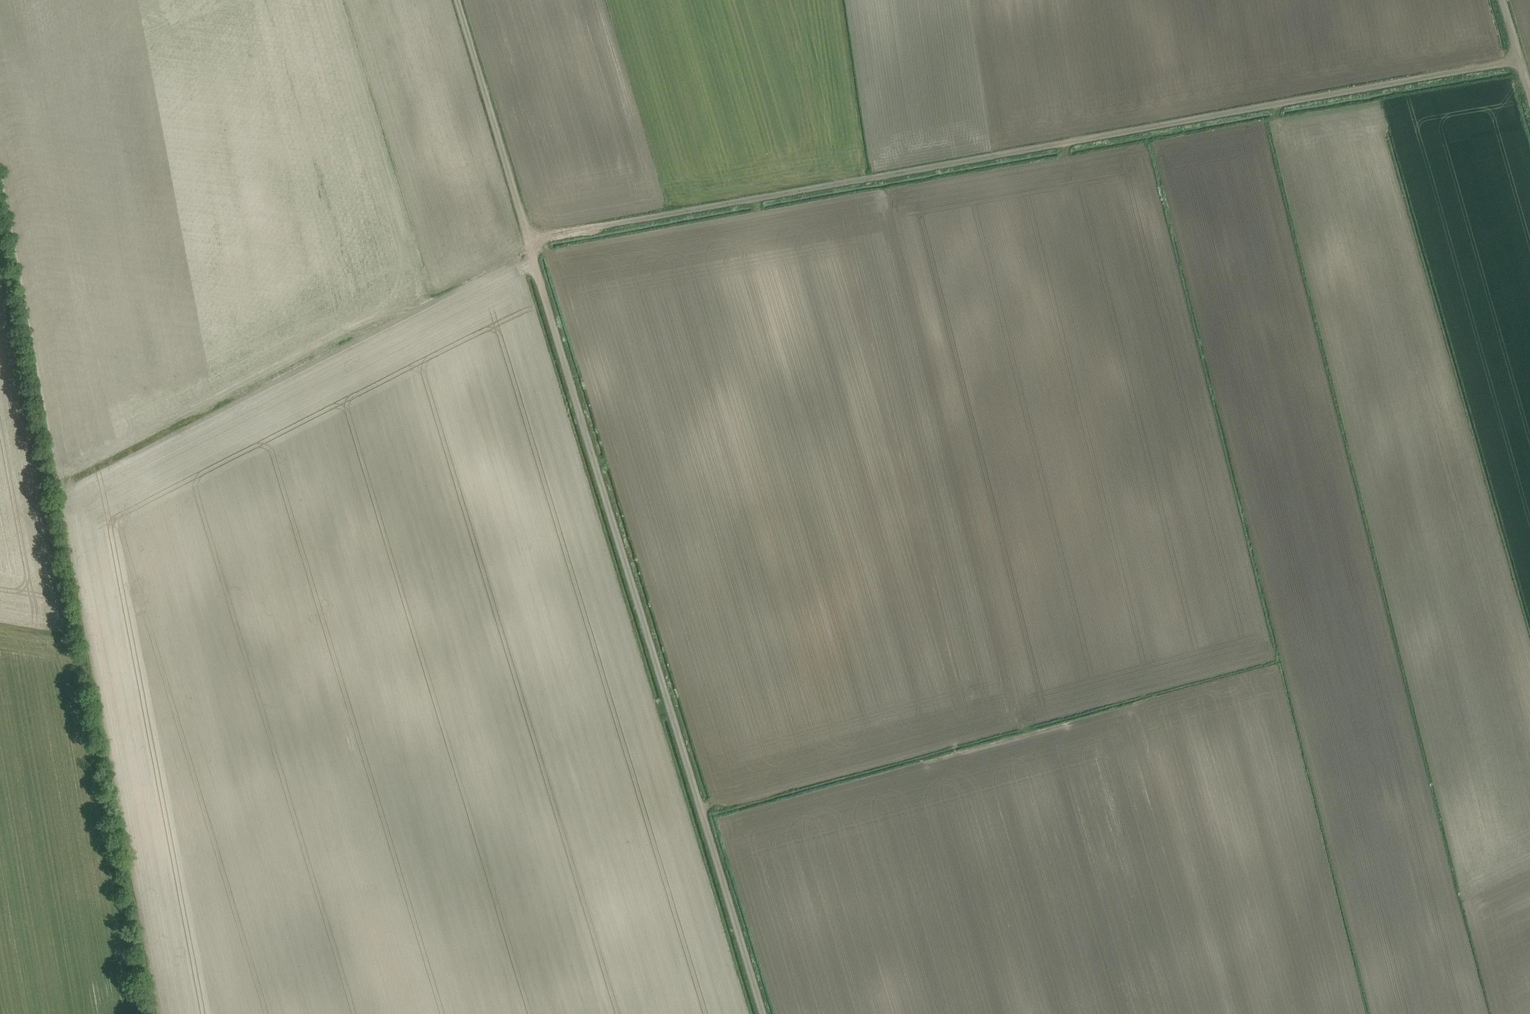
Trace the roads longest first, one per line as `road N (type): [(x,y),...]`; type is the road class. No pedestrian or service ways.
road 1 (track): [(1521,60),(529,240),(458,0)]
road 2 (unclassified): [(529,240),(764,1013)]

